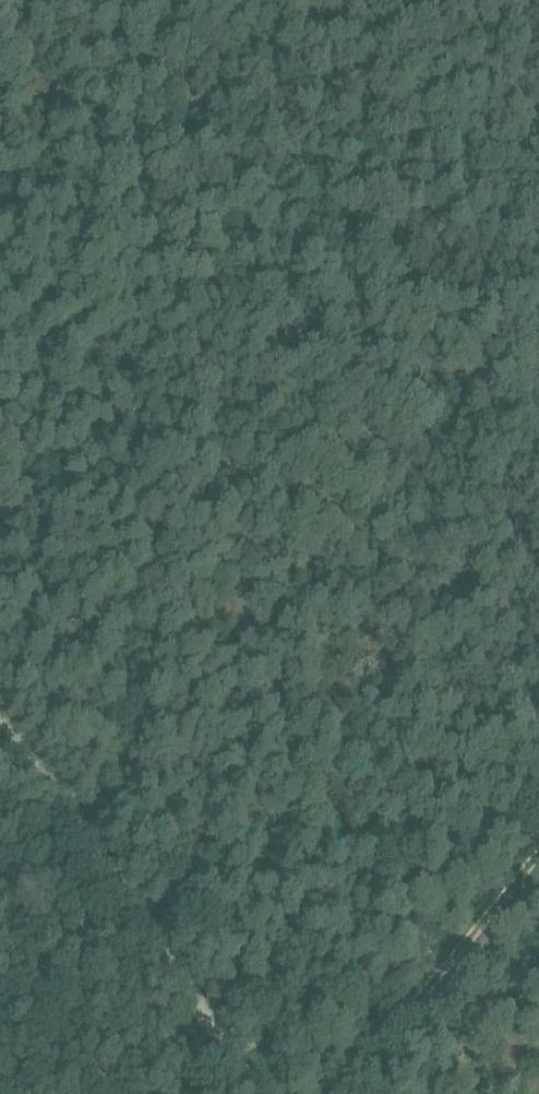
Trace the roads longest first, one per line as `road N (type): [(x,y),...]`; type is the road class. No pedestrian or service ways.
road 1 (track): [(0,712),(259,1093)]
road 2 (track): [(538,846),(338,1093)]

